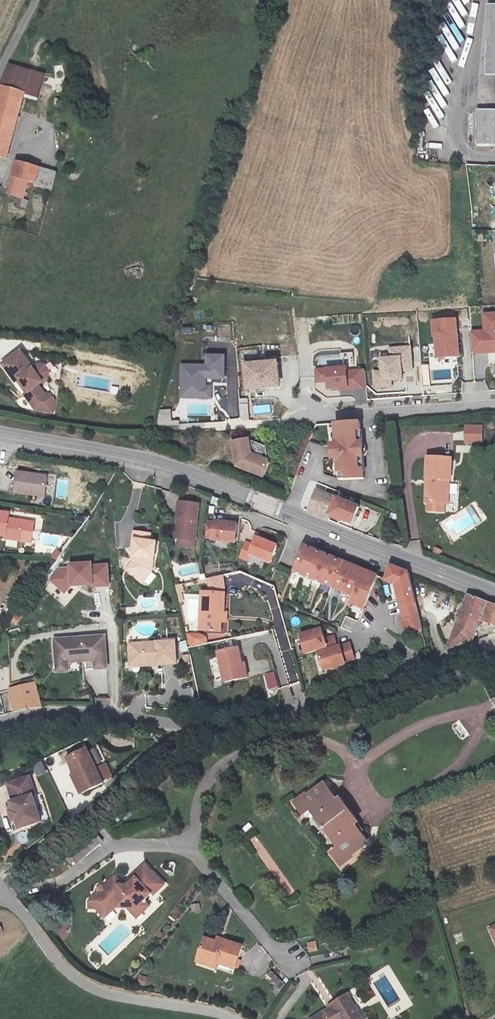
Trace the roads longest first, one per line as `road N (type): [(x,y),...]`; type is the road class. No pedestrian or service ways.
road 1 (tertiary): [(494,594),(179,470),(0,434)]
road 2 (unclassified): [(419,669),(303,710),(227,725),(69,712),(0,724)]
road 3 (residential): [(190,850),(196,809),(217,776),(248,760),(307,738),(360,764),(399,736),(494,706)]
road 4 (unclassified): [(5,897),(75,984),(226,1018)]
road 5 (residential): [(5,897),(62,883),(128,846),(190,850)]
road 6 (residential): [(494,400),(300,411)]
road 7 (residential): [(288,967),(190,850)]

